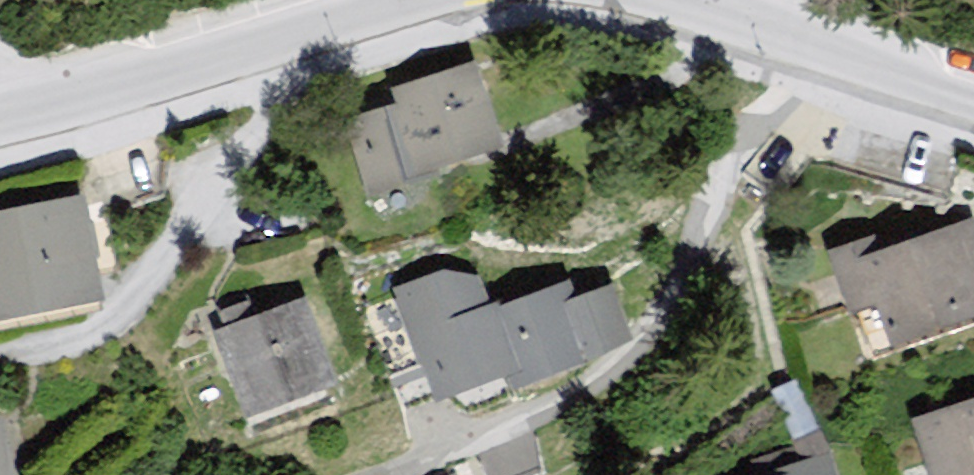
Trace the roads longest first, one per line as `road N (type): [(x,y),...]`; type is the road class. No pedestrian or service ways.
road 1 (residential): [(388,474),(621,382),(798,52)]
road 2 (tertiary): [(409,0),(0,122)]
road 3 (tertiary): [(973,98),(798,52)]
road 4 (tertiary): [(798,52),(627,0)]

